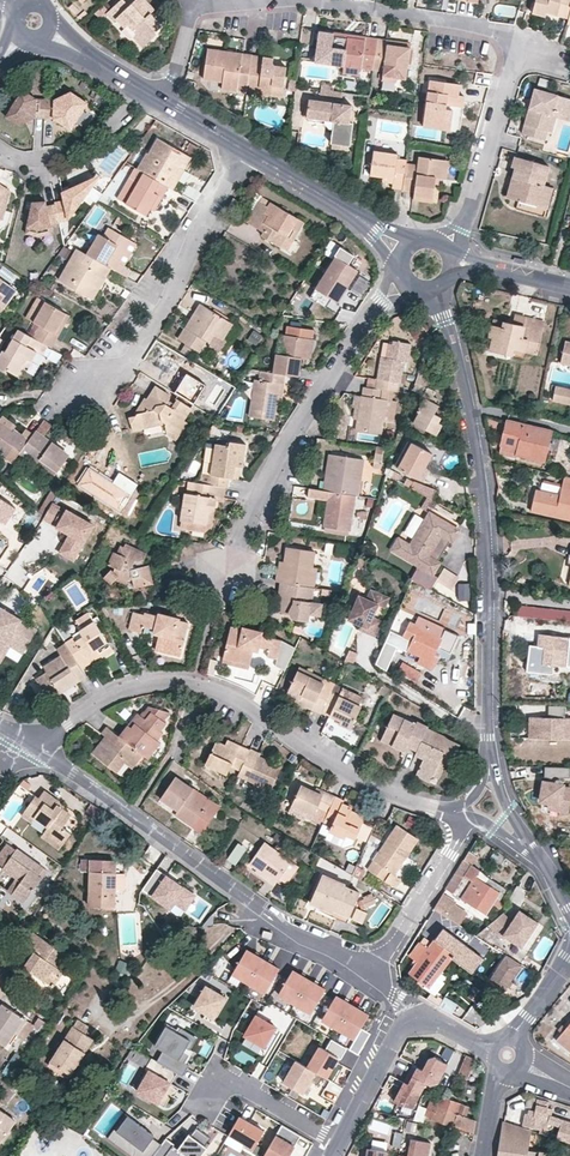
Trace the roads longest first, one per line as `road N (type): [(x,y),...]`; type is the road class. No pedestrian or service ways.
road 1 (residential): [(193,9),(305,3),(491,30),(510,42),(512,69),(472,210),(444,246)]
road 2 (residential): [(435,289),(481,487),(490,762)]
road 3 (residential): [(27,742),(134,687),(196,684),(247,704),(361,782),(453,812)]
road 4 (residential): [(375,974),(275,921),(27,742)]
road 5 (residential): [(222,570),(274,464),(371,312),(408,282)]
road 6 (residential): [(65,395),(123,369),(250,149)]
road 7 (residential): [(404,253),(250,149)]
road 8 (residential): [(375,974),(468,820)]
road 9 (residential): [(138,86),(104,134),(69,160),(25,164),(0,153)]
road 10 (residential): [(339,1140),(221,1073),(203,1103)]
road 11 (residential): [(339,1140),(397,1035),(415,1020)]
road 12 (residential): [(569,951),(507,1055)]
road 13 (residential): [(452,265),(569,286)]

